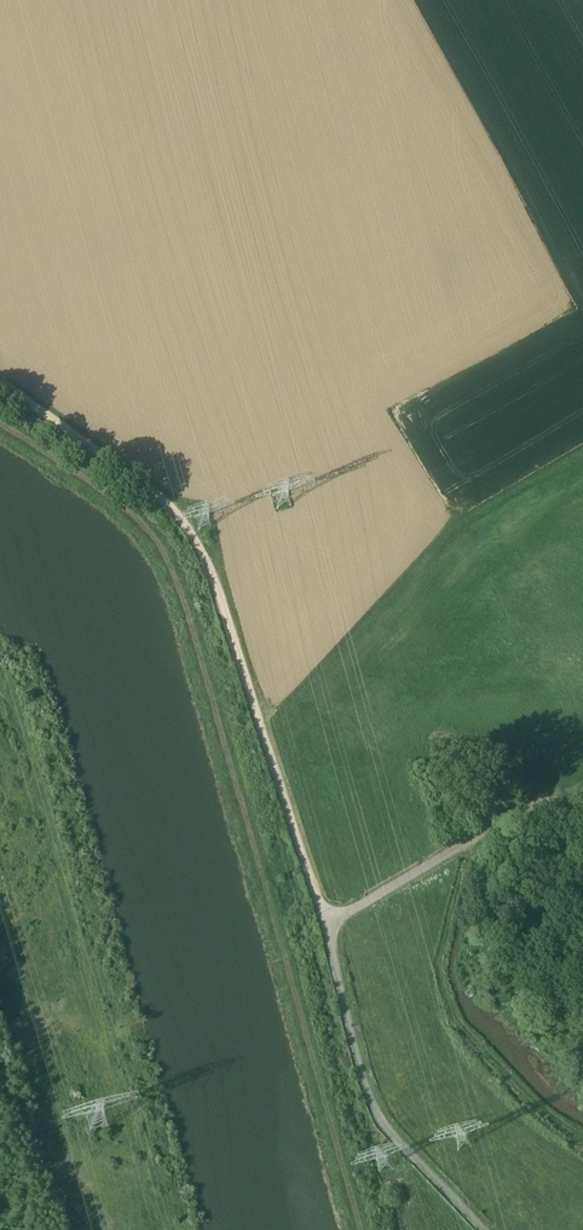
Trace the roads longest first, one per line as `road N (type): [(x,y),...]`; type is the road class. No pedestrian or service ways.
road 1 (track): [(0,381),(154,490),(206,563),(324,927)]
road 2 (unclassified): [(481,1229),(379,1120),(324,927),(551,798),(582,792)]
road 3 (track): [(582,1121),(506,1060),(466,1008),(450,968),(465,849)]

